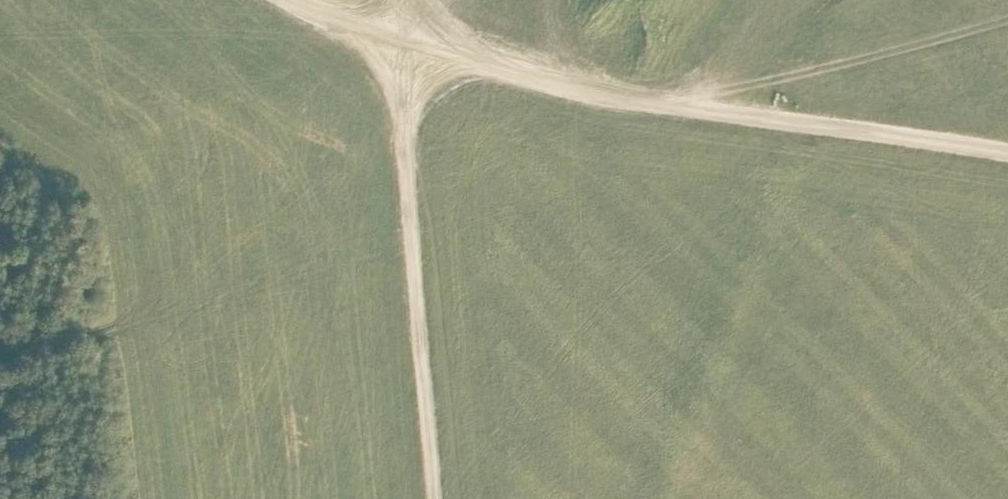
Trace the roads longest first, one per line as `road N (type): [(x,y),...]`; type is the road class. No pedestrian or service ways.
road 1 (track): [(392,34),(1007,154)]
road 2 (track): [(392,34),(432,498)]

